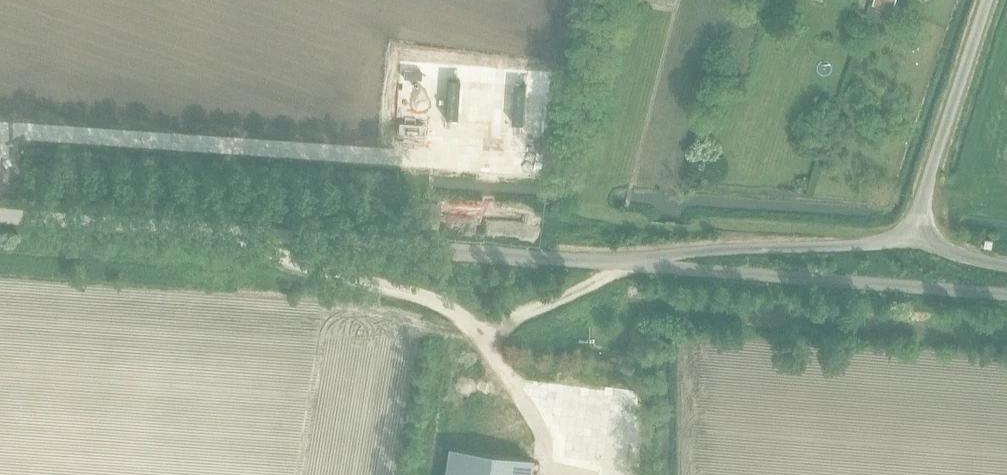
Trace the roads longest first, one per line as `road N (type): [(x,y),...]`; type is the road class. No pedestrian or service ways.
road 1 (unclassified): [(639,265),(0,216)]
road 2 (track): [(241,234),(347,280),(454,307),(549,426),(553,474)]
road 3 (unclassified): [(1006,294),(639,265)]
road 4 (unclassified): [(905,241),(670,254),(639,265)]
road 5 (unclassified): [(905,241),(984,0)]
road 6 (track): [(639,265),(512,316),(488,334),(488,346)]

